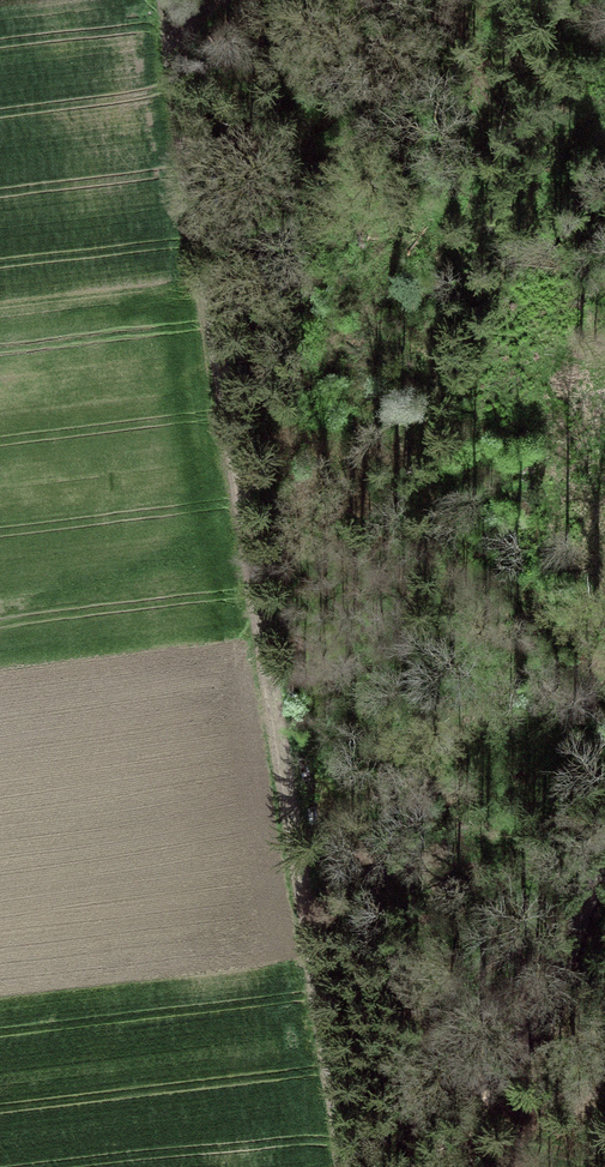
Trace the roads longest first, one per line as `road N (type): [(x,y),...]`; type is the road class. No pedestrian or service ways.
road 1 (track): [(346,1166),(162,0)]
road 2 (track): [(432,1166),(525,1040),(604,857)]

